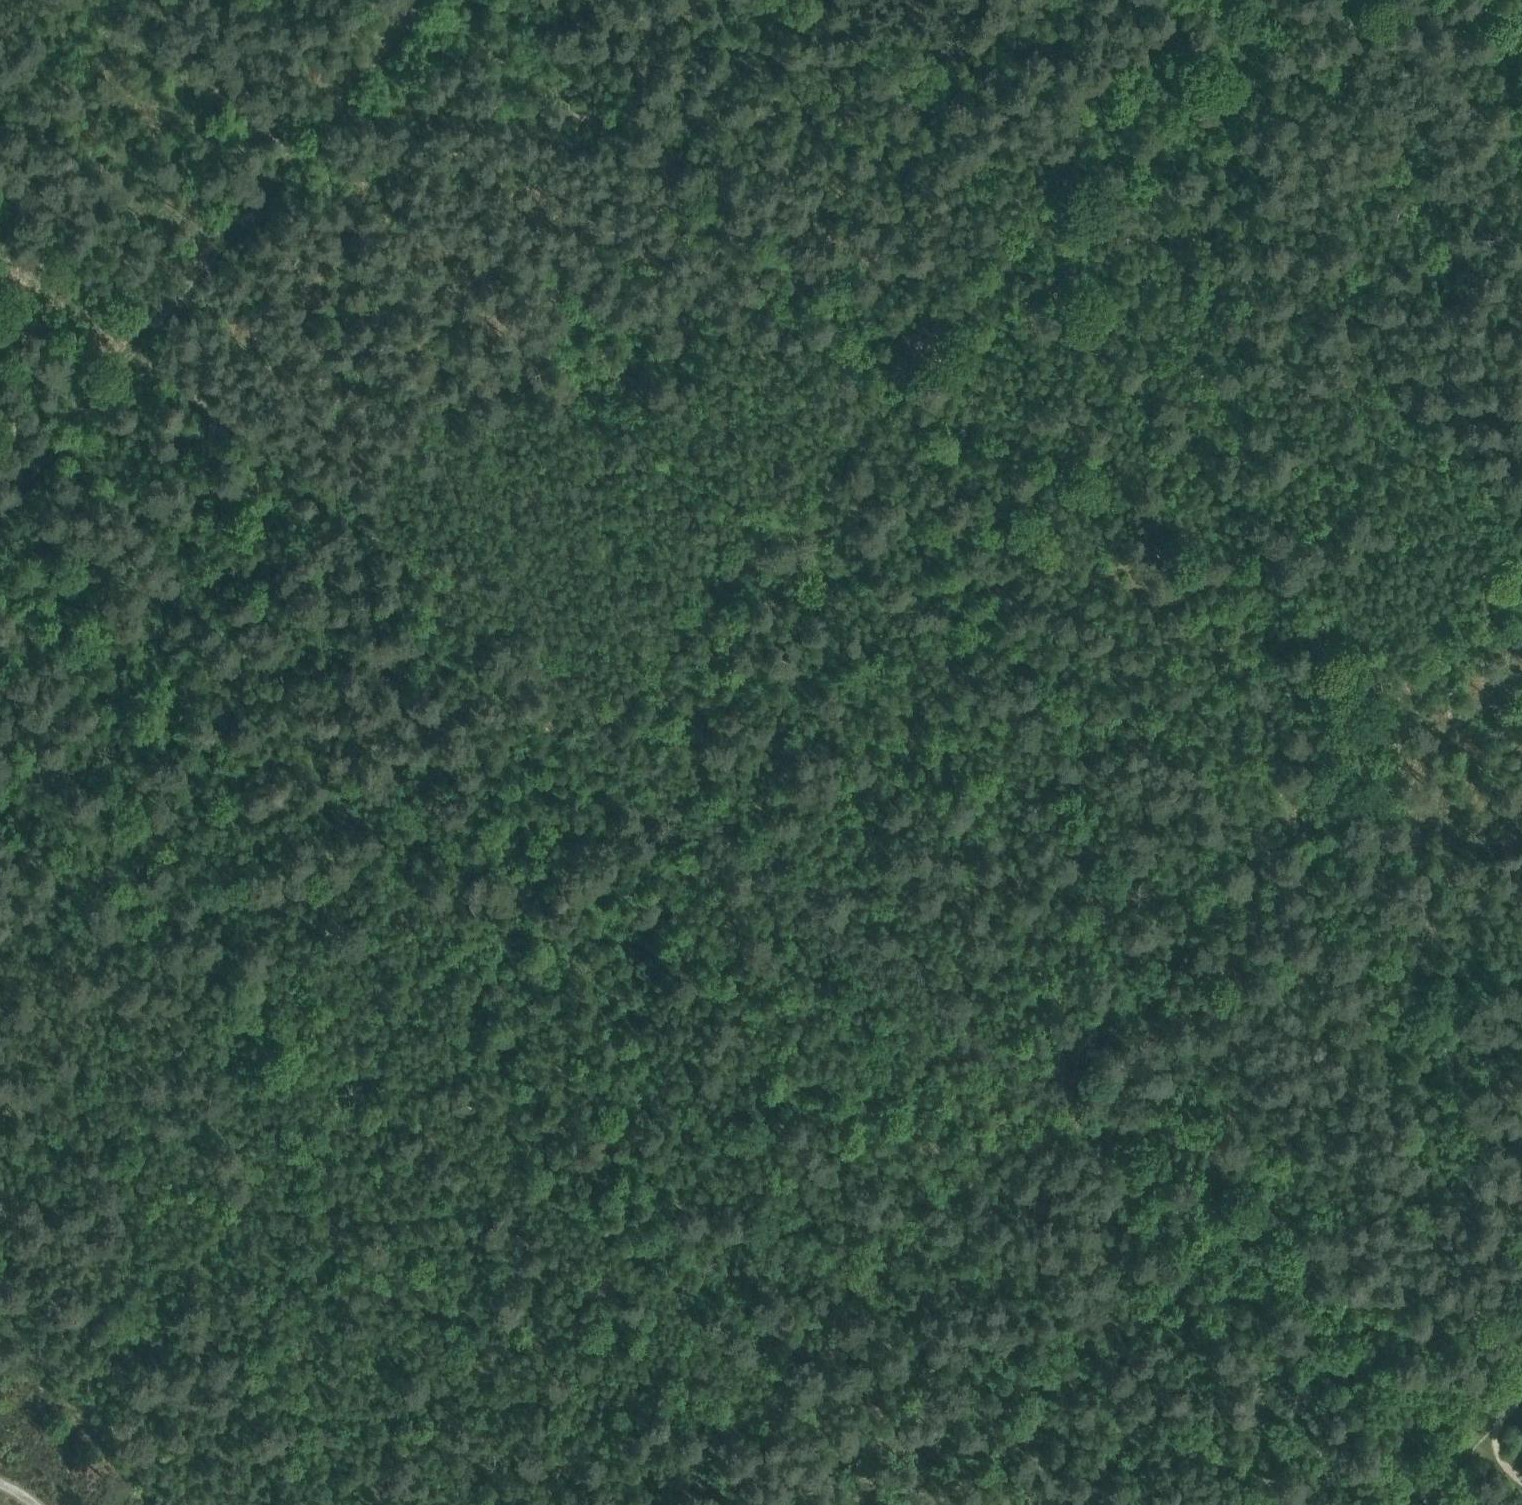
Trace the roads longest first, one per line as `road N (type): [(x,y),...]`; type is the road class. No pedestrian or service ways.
road 1 (track): [(420,0),(133,348)]
road 2 (track): [(133,348),(0,507)]
road 3 (track): [(0,245),(133,348)]
road 4 (track): [(1499,1419),(1415,1504)]

